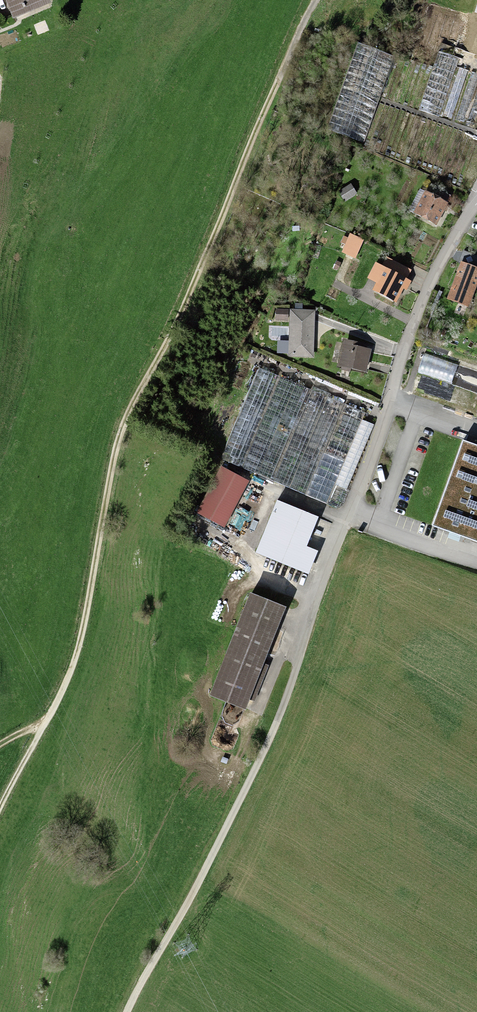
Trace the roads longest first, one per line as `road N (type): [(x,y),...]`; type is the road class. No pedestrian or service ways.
road 1 (track): [(0,818),(76,655),(125,420),(184,305),(274,91)]
road 2 (residential): [(297,663),(319,579),(358,494),(420,308),(476,203)]
road 3 (unclassified): [(297,663),(247,786),(129,1011)]

